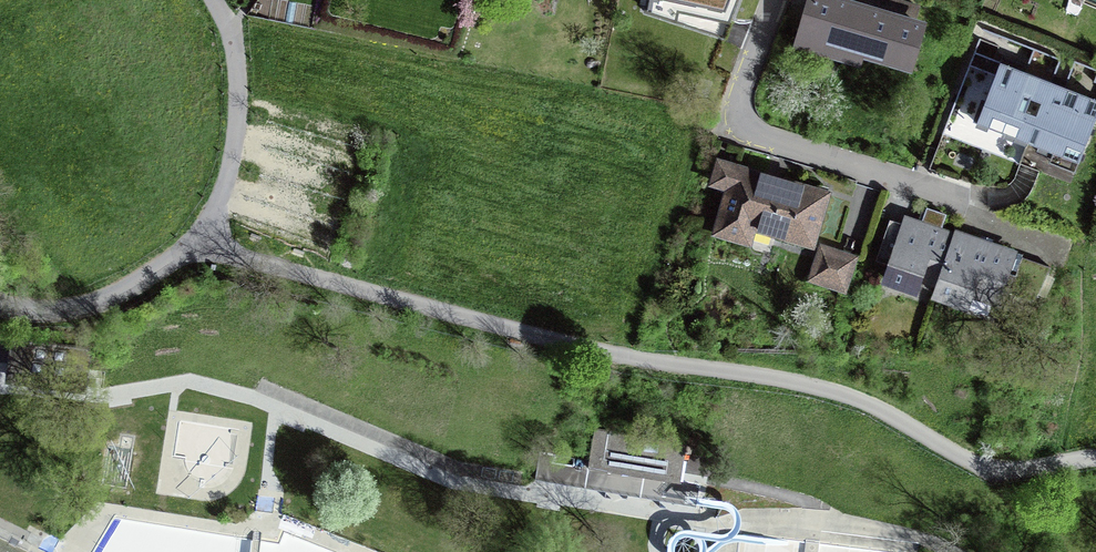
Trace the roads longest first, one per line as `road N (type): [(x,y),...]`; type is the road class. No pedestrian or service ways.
road 1 (residential): [(775,0),(736,100),(740,119),(762,136),(966,200),(977,222),(1062,252)]
road 2 (residential): [(216,0),(237,43),(235,140),(222,195),(189,244)]
road 3 (unclassified): [(0,306),(82,306),(146,278),(189,244)]

